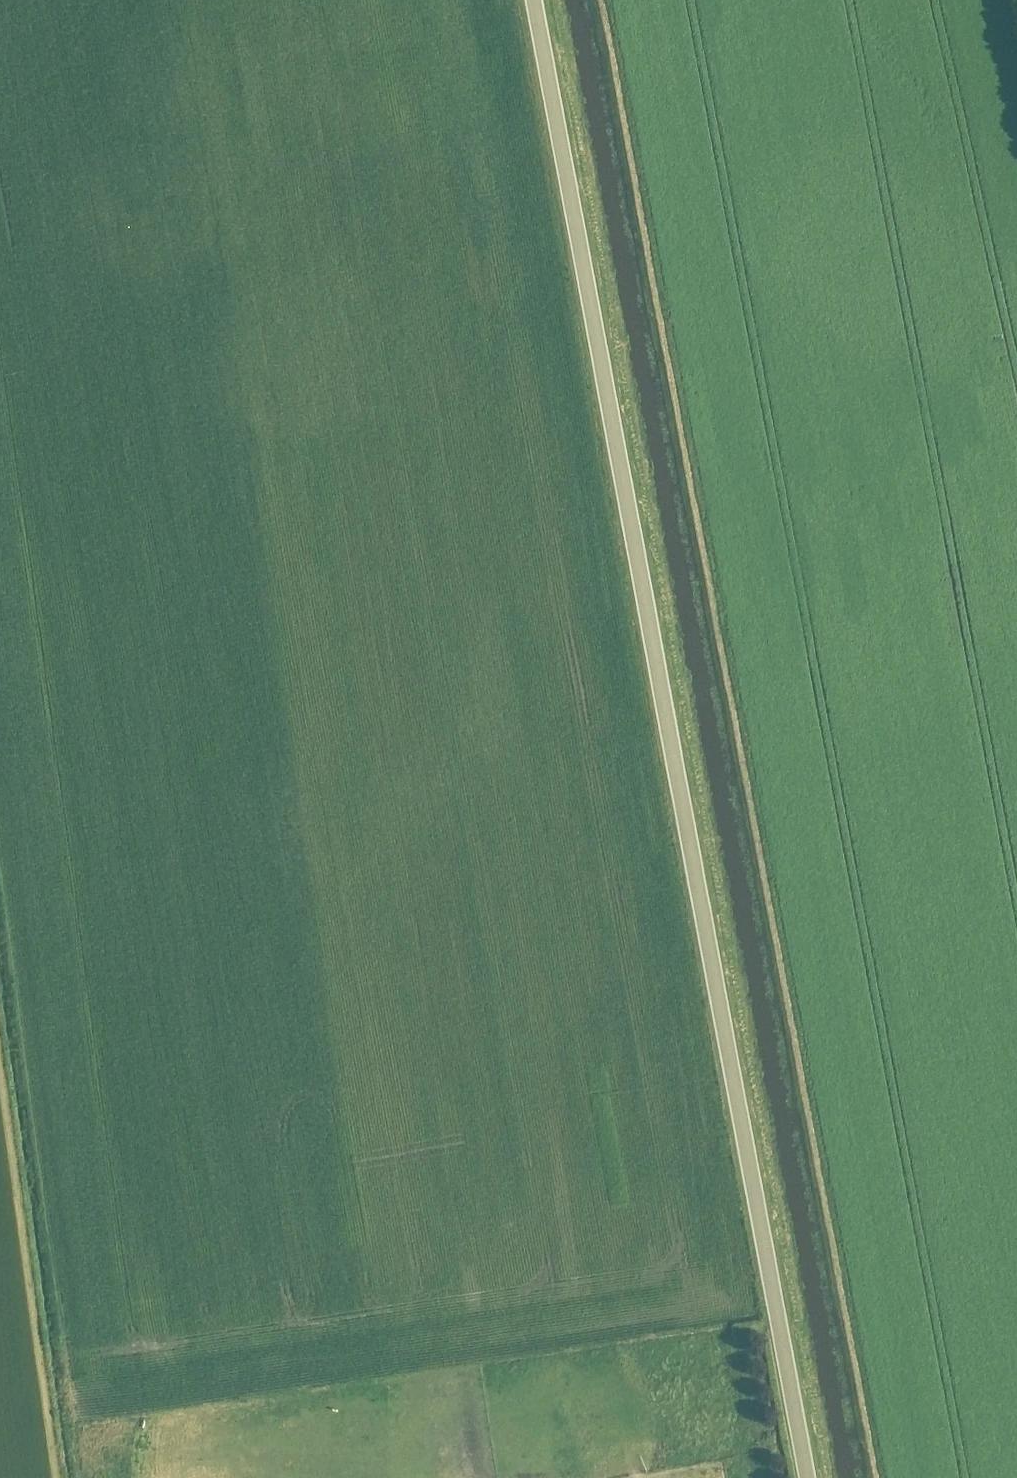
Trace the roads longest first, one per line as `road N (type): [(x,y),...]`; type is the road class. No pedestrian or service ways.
road 1 (unclassified): [(807,1477),(533,0)]

